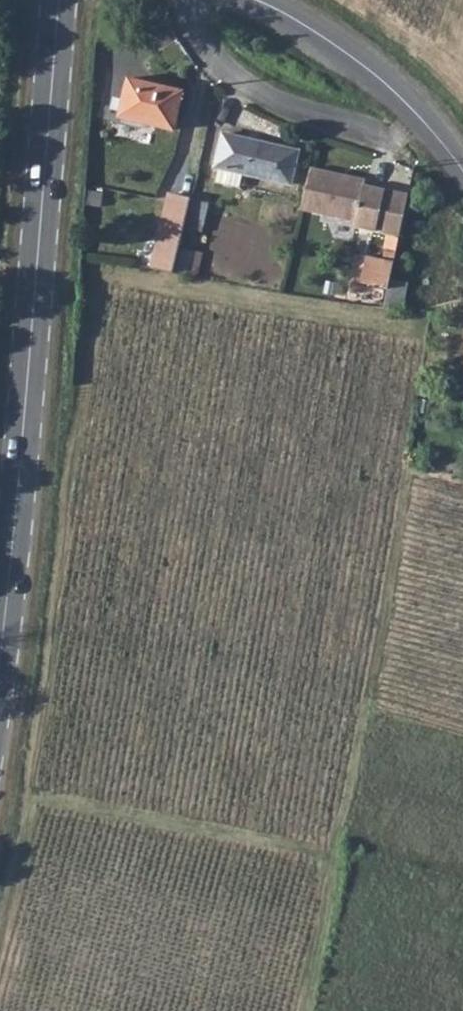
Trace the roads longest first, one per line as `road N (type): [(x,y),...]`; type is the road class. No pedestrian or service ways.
road 1 (tertiary): [(61,0),(0,686)]
road 2 (residential): [(243,0),(377,72),(462,171)]

